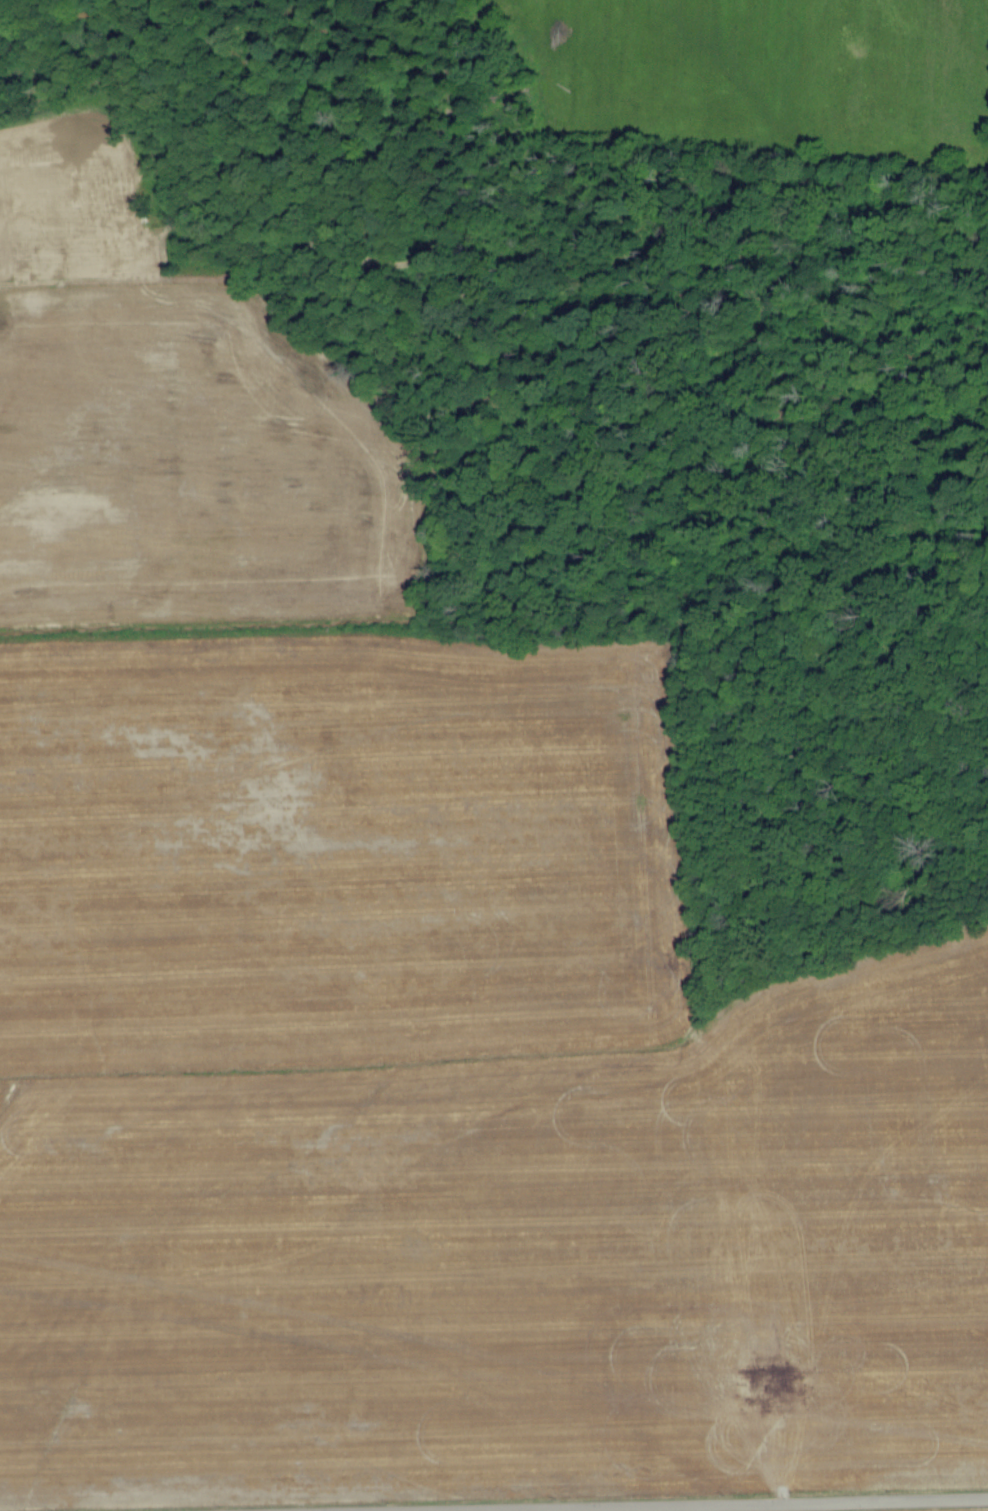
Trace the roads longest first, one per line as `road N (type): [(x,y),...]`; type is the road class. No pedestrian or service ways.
road 1 (residential): [(709,1510),(987,1503)]

